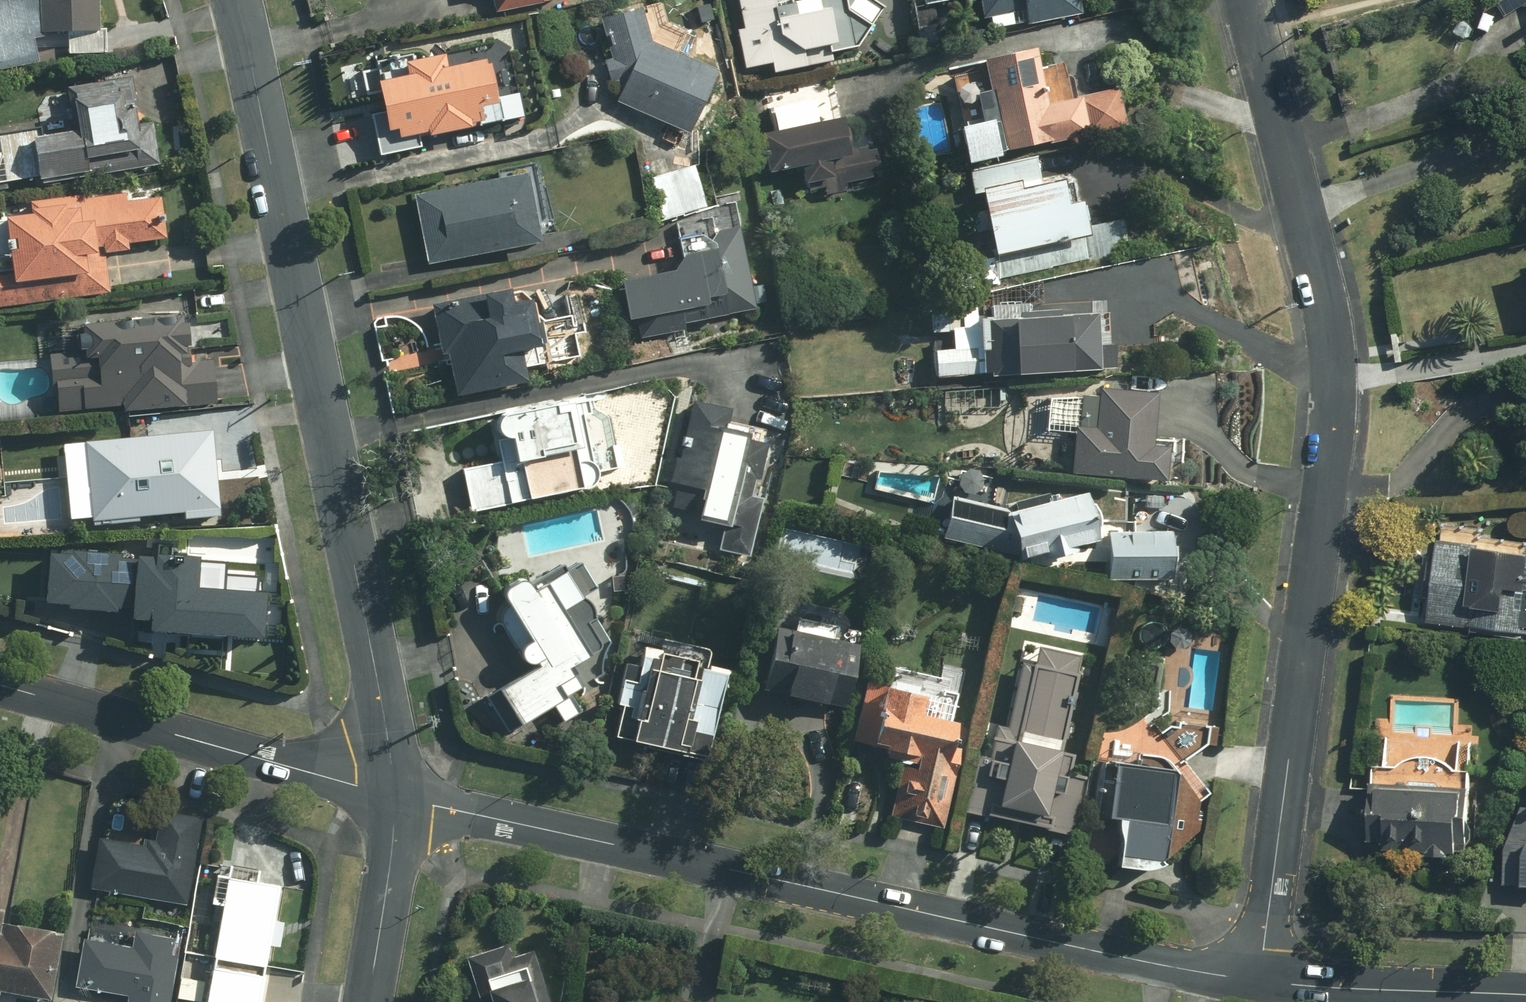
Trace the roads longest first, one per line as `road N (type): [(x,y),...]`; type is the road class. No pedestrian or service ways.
road 1 (residential): [(1259,983),(1335,394),(1335,344),(1250,0)]
road 2 (residential): [(395,797),(1259,983)]
road 3 (residential): [(237,0),(395,797)]
road 4 (residential): [(0,685),(395,797)]
road 5 (residential): [(1259,983),(1525,995)]
road 6 (residential): [(395,797),(366,1001)]

